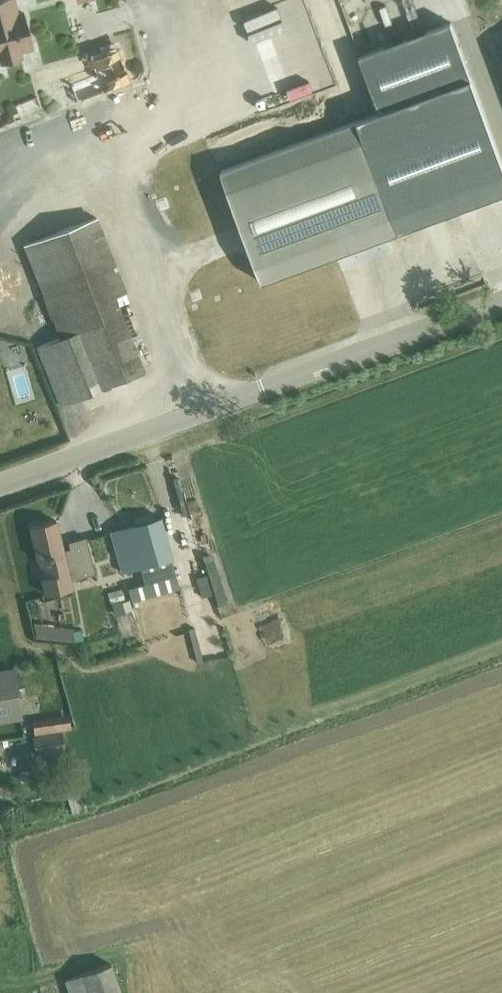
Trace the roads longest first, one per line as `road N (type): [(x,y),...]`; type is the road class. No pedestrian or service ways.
road 1 (unclassified): [(0,484),(501,301)]

